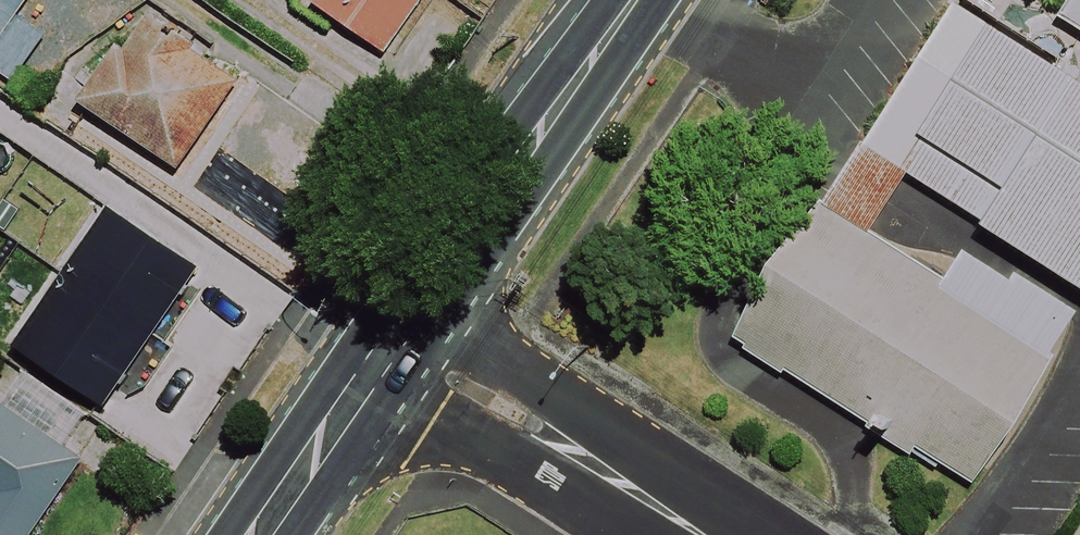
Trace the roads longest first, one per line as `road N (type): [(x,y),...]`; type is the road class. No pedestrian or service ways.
road 1 (secondary): [(395,342),(632,0)]
road 2 (residential): [(395,342),(701,534)]
road 3 (secondary): [(261,534),(395,342)]

